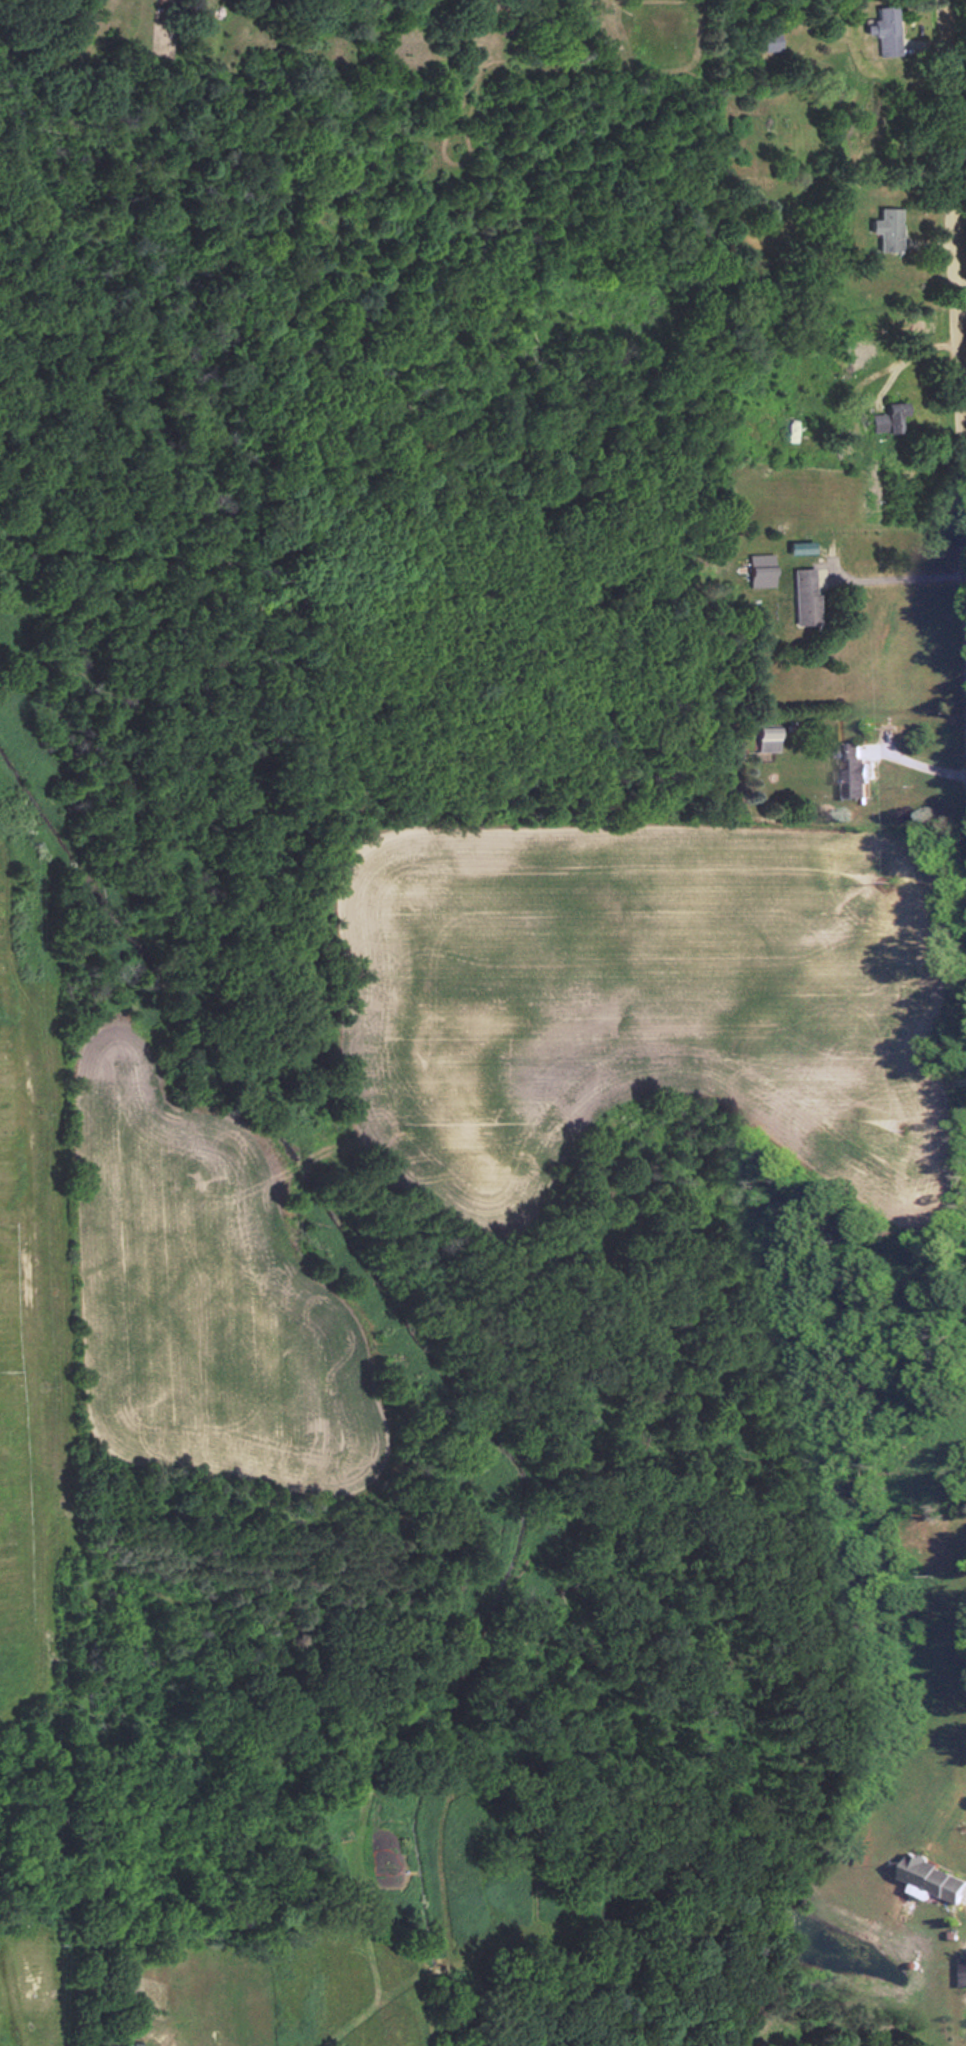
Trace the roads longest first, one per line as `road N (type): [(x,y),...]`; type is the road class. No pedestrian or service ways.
road 1 (residential): [(946,0),(965,471)]

